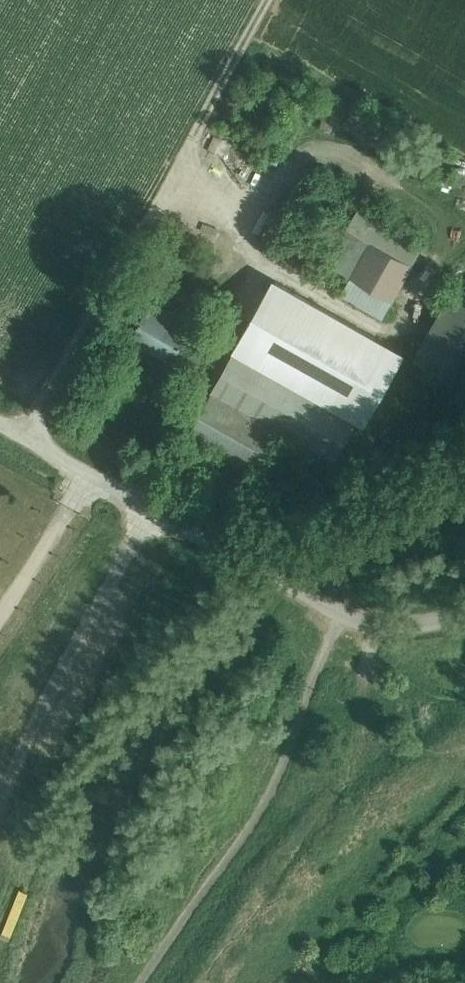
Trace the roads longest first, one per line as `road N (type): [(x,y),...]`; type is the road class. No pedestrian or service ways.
road 1 (unclassified): [(464,606),(380,631),(347,619),(250,555),(0,418)]
road 2 (track): [(29,435),(269,0)]

